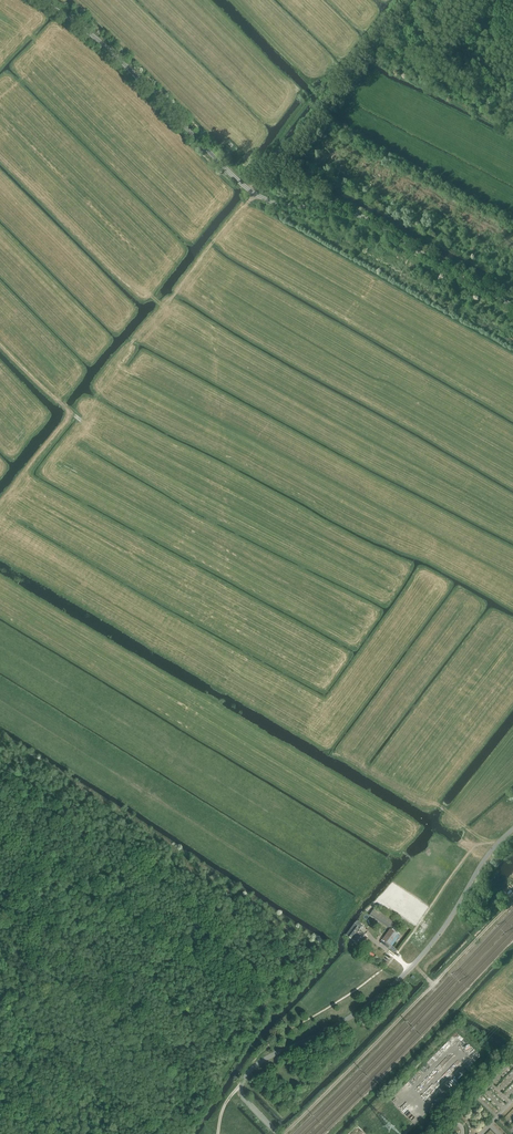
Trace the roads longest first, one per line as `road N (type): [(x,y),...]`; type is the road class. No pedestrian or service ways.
road 1 (track): [(512,905),(284,1133)]
road 2 (track): [(96,401),(114,366),(255,194)]
road 3 (track): [(0,344),(71,413),(0,502)]

